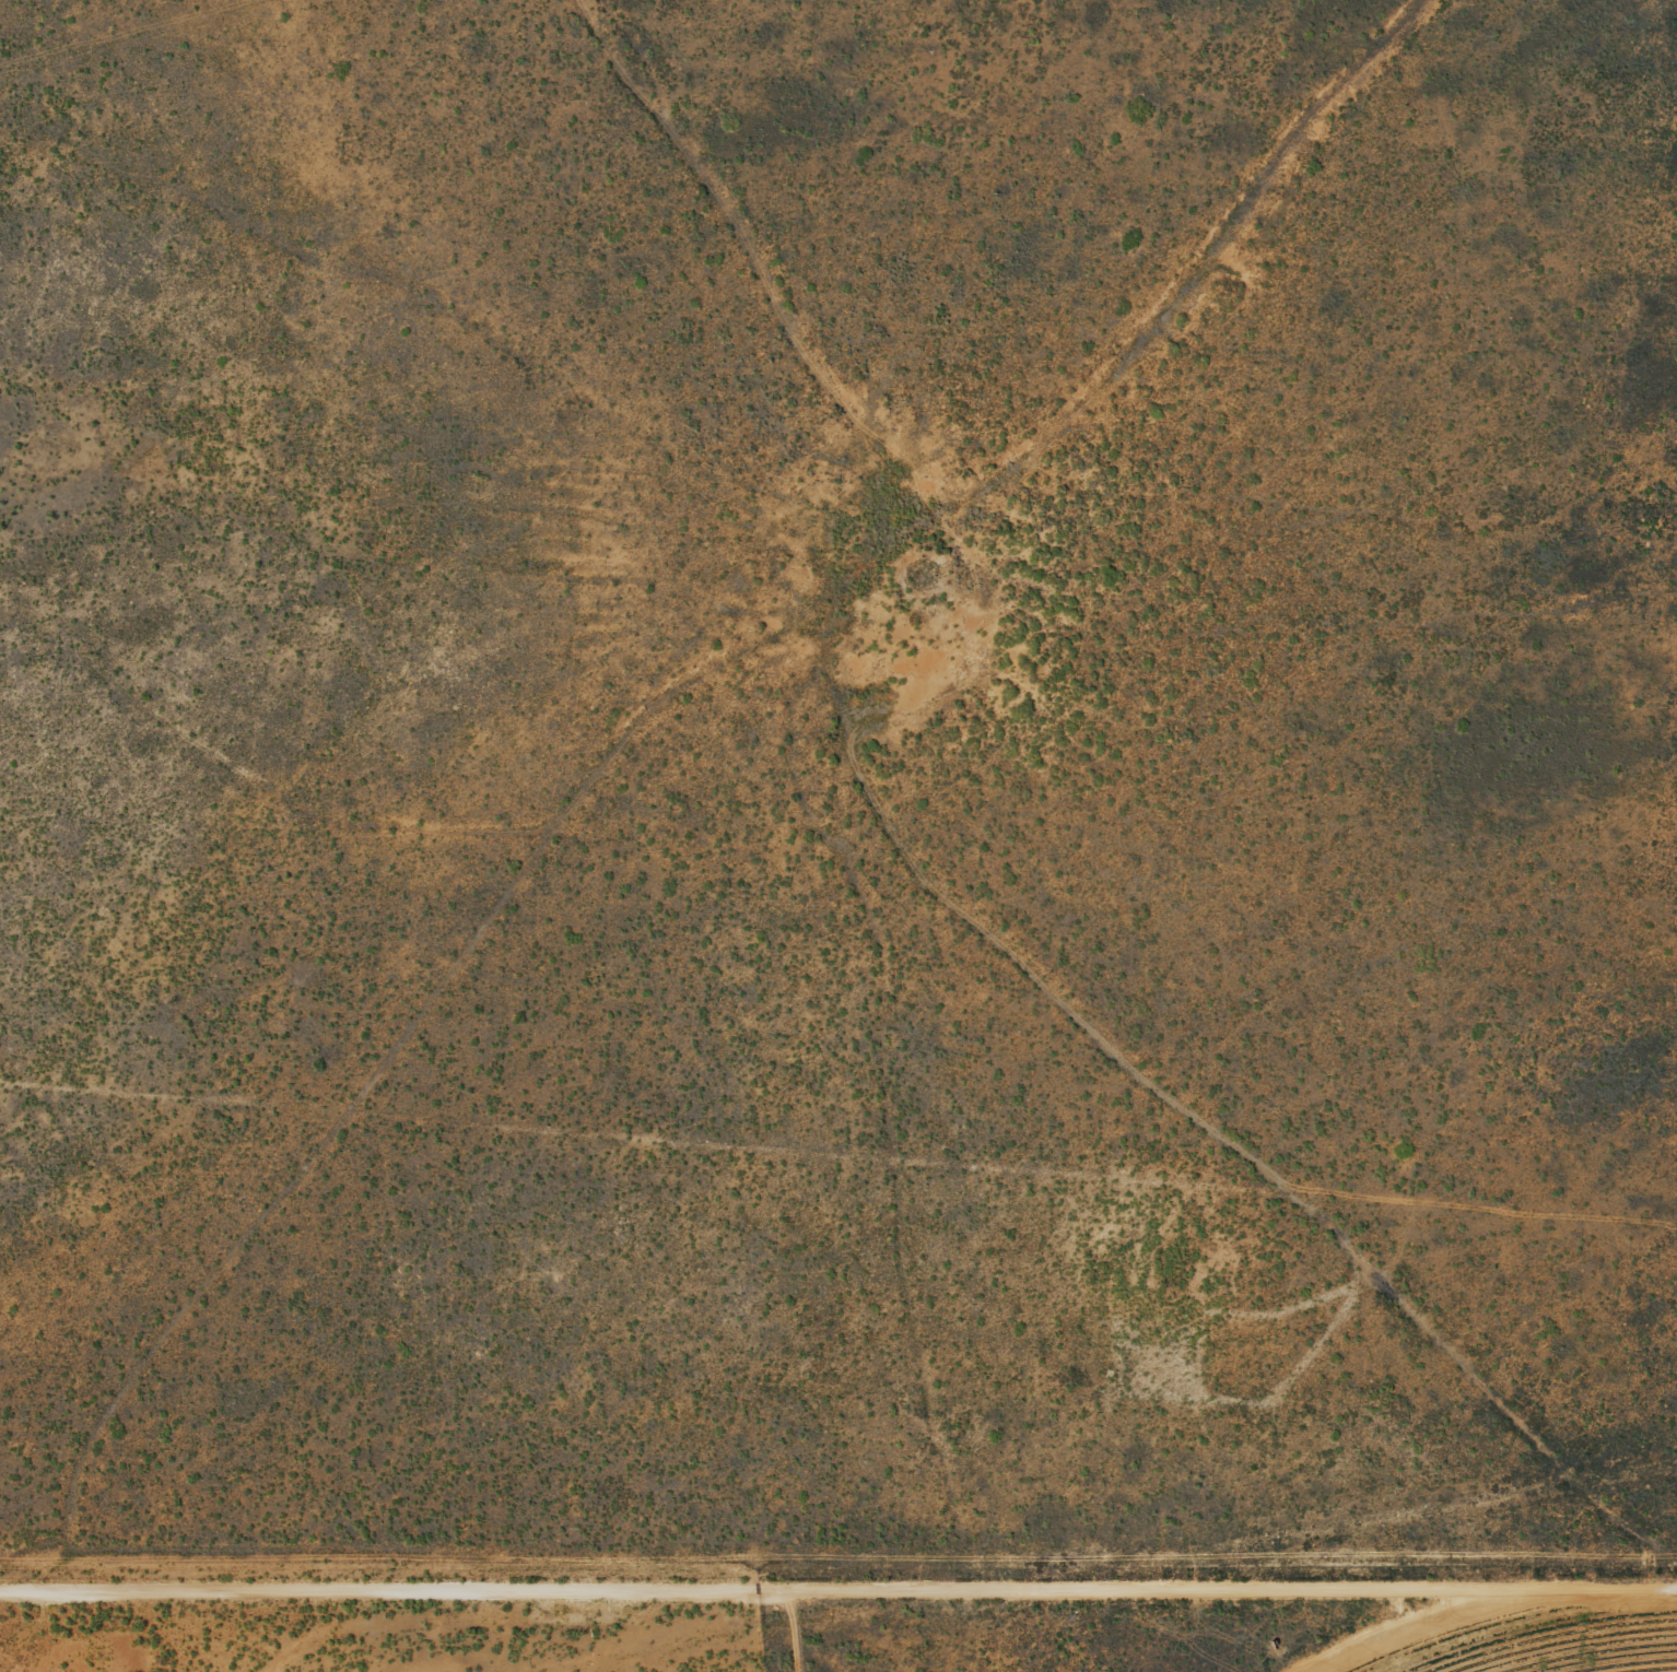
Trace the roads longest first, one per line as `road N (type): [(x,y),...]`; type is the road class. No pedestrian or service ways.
road 1 (track): [(1676,1587),(0,1579)]

